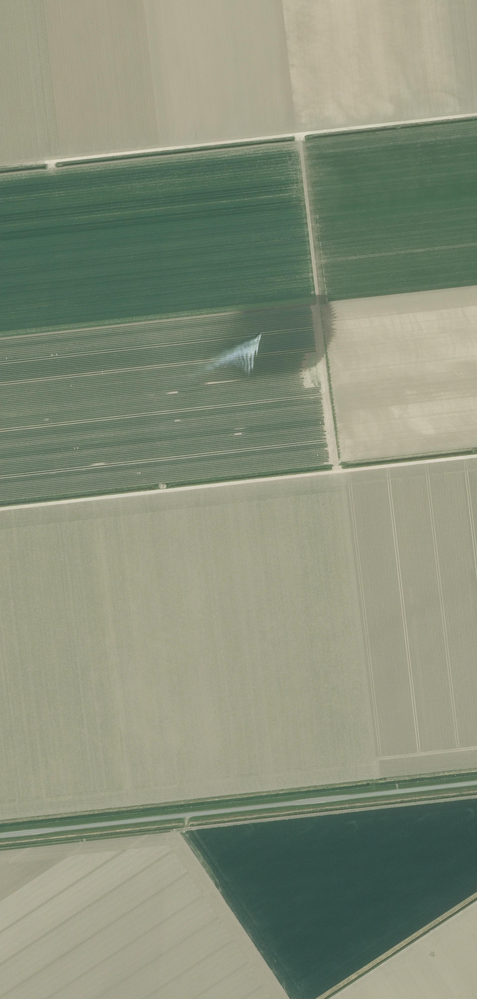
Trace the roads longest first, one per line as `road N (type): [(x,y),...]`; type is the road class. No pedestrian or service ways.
road 1 (unclassified): [(0,835),(476,782)]

